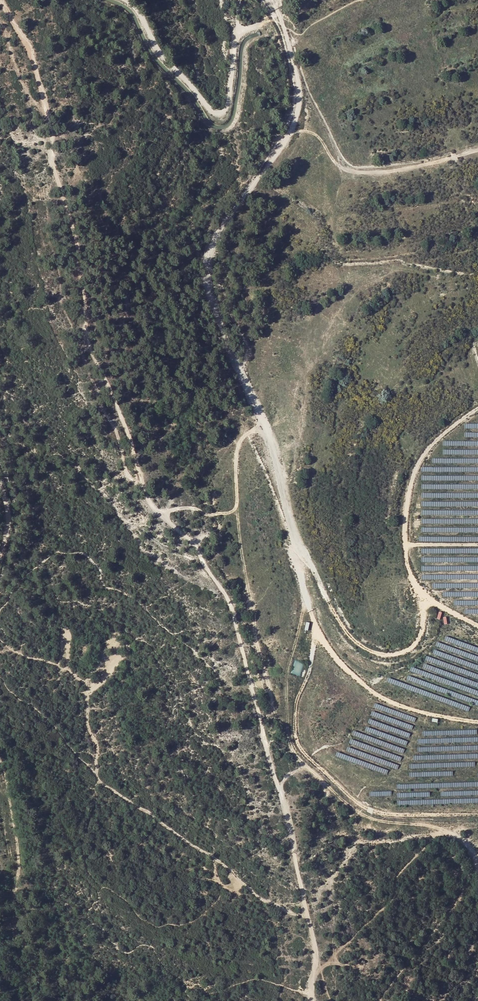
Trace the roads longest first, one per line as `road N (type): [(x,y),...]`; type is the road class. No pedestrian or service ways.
road 1 (track): [(311,1000),(315,959),(230,601),(194,539),(150,504),(103,370),(48,159),(31,46),(3,0)]
road 2 (track): [(275,10),(300,103),(286,141),(209,253),(211,285),(255,401),(311,611)]
road 3 (track): [(477,866),(464,841),(441,829),(357,812),(294,755),(269,692),(237,504)]
road 4 (track): [(0,751),(20,855),(18,893),(54,1000)]
road 5 (track): [(307,596),(288,667),(289,741)]

